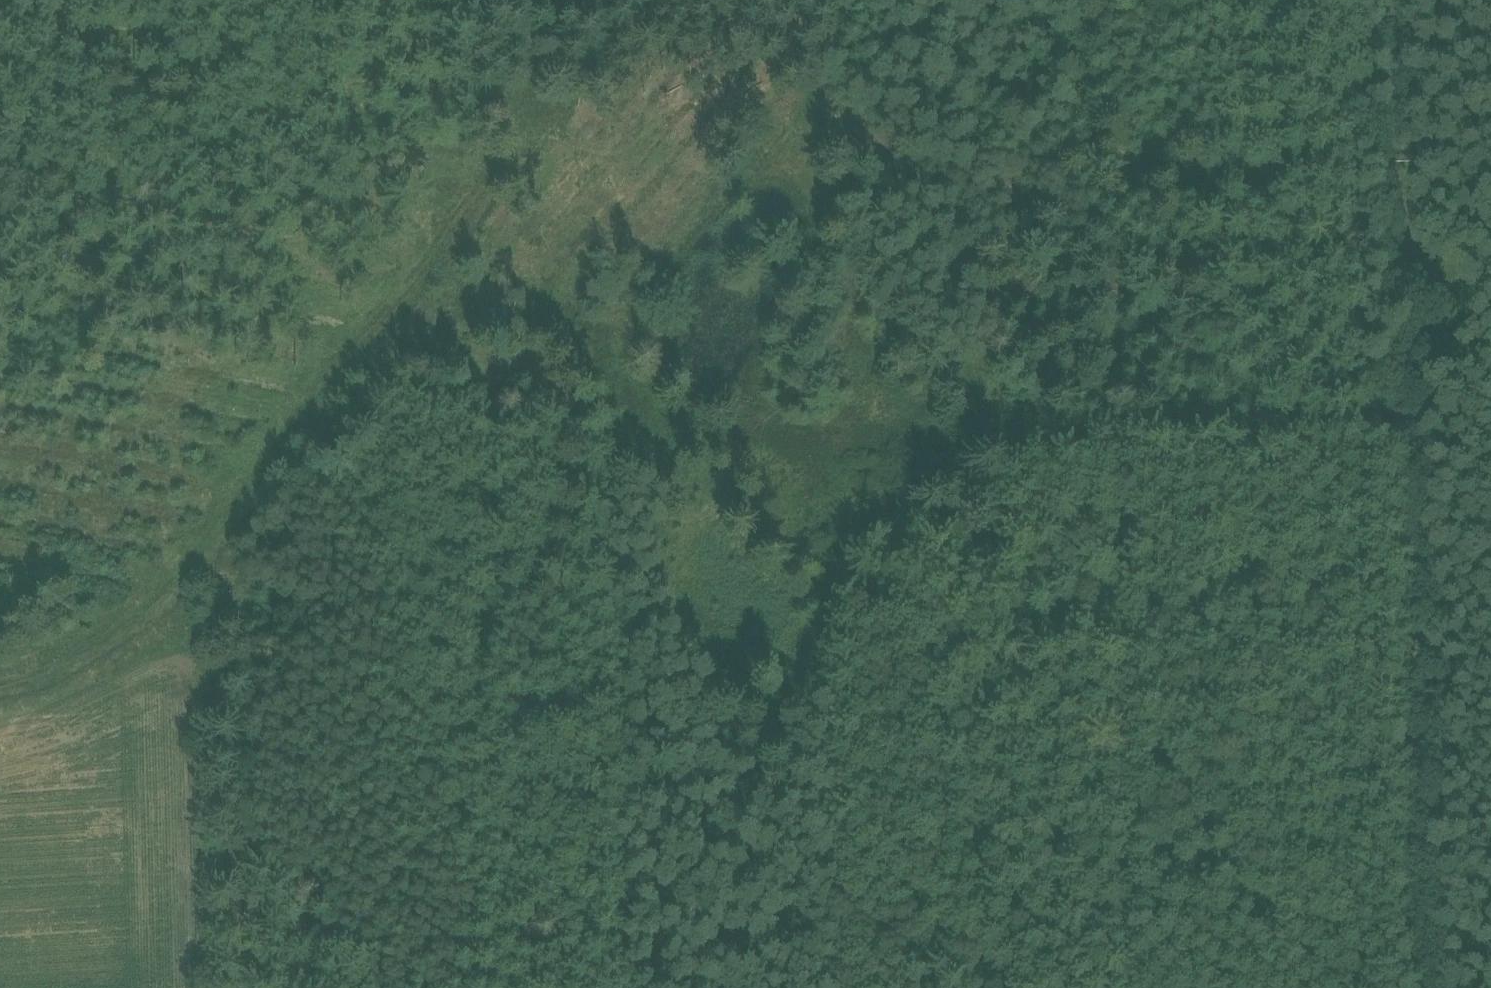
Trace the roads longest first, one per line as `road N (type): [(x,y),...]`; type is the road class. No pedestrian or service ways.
road 1 (track): [(1412,290),(1405,0)]

